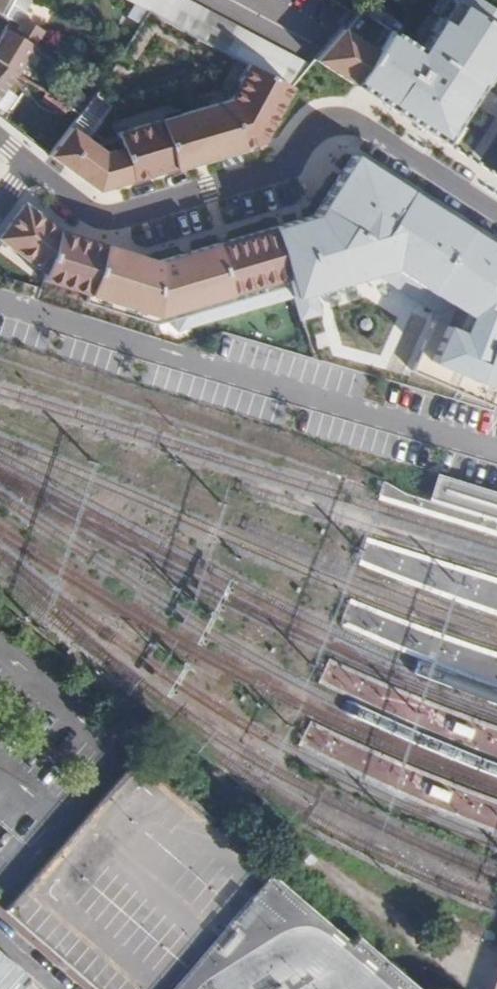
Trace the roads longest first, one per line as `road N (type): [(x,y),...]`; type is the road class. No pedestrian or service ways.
road 1 (residential): [(0,141),(84,211),(117,216),(284,170),(314,127),(352,122),(496,212)]

